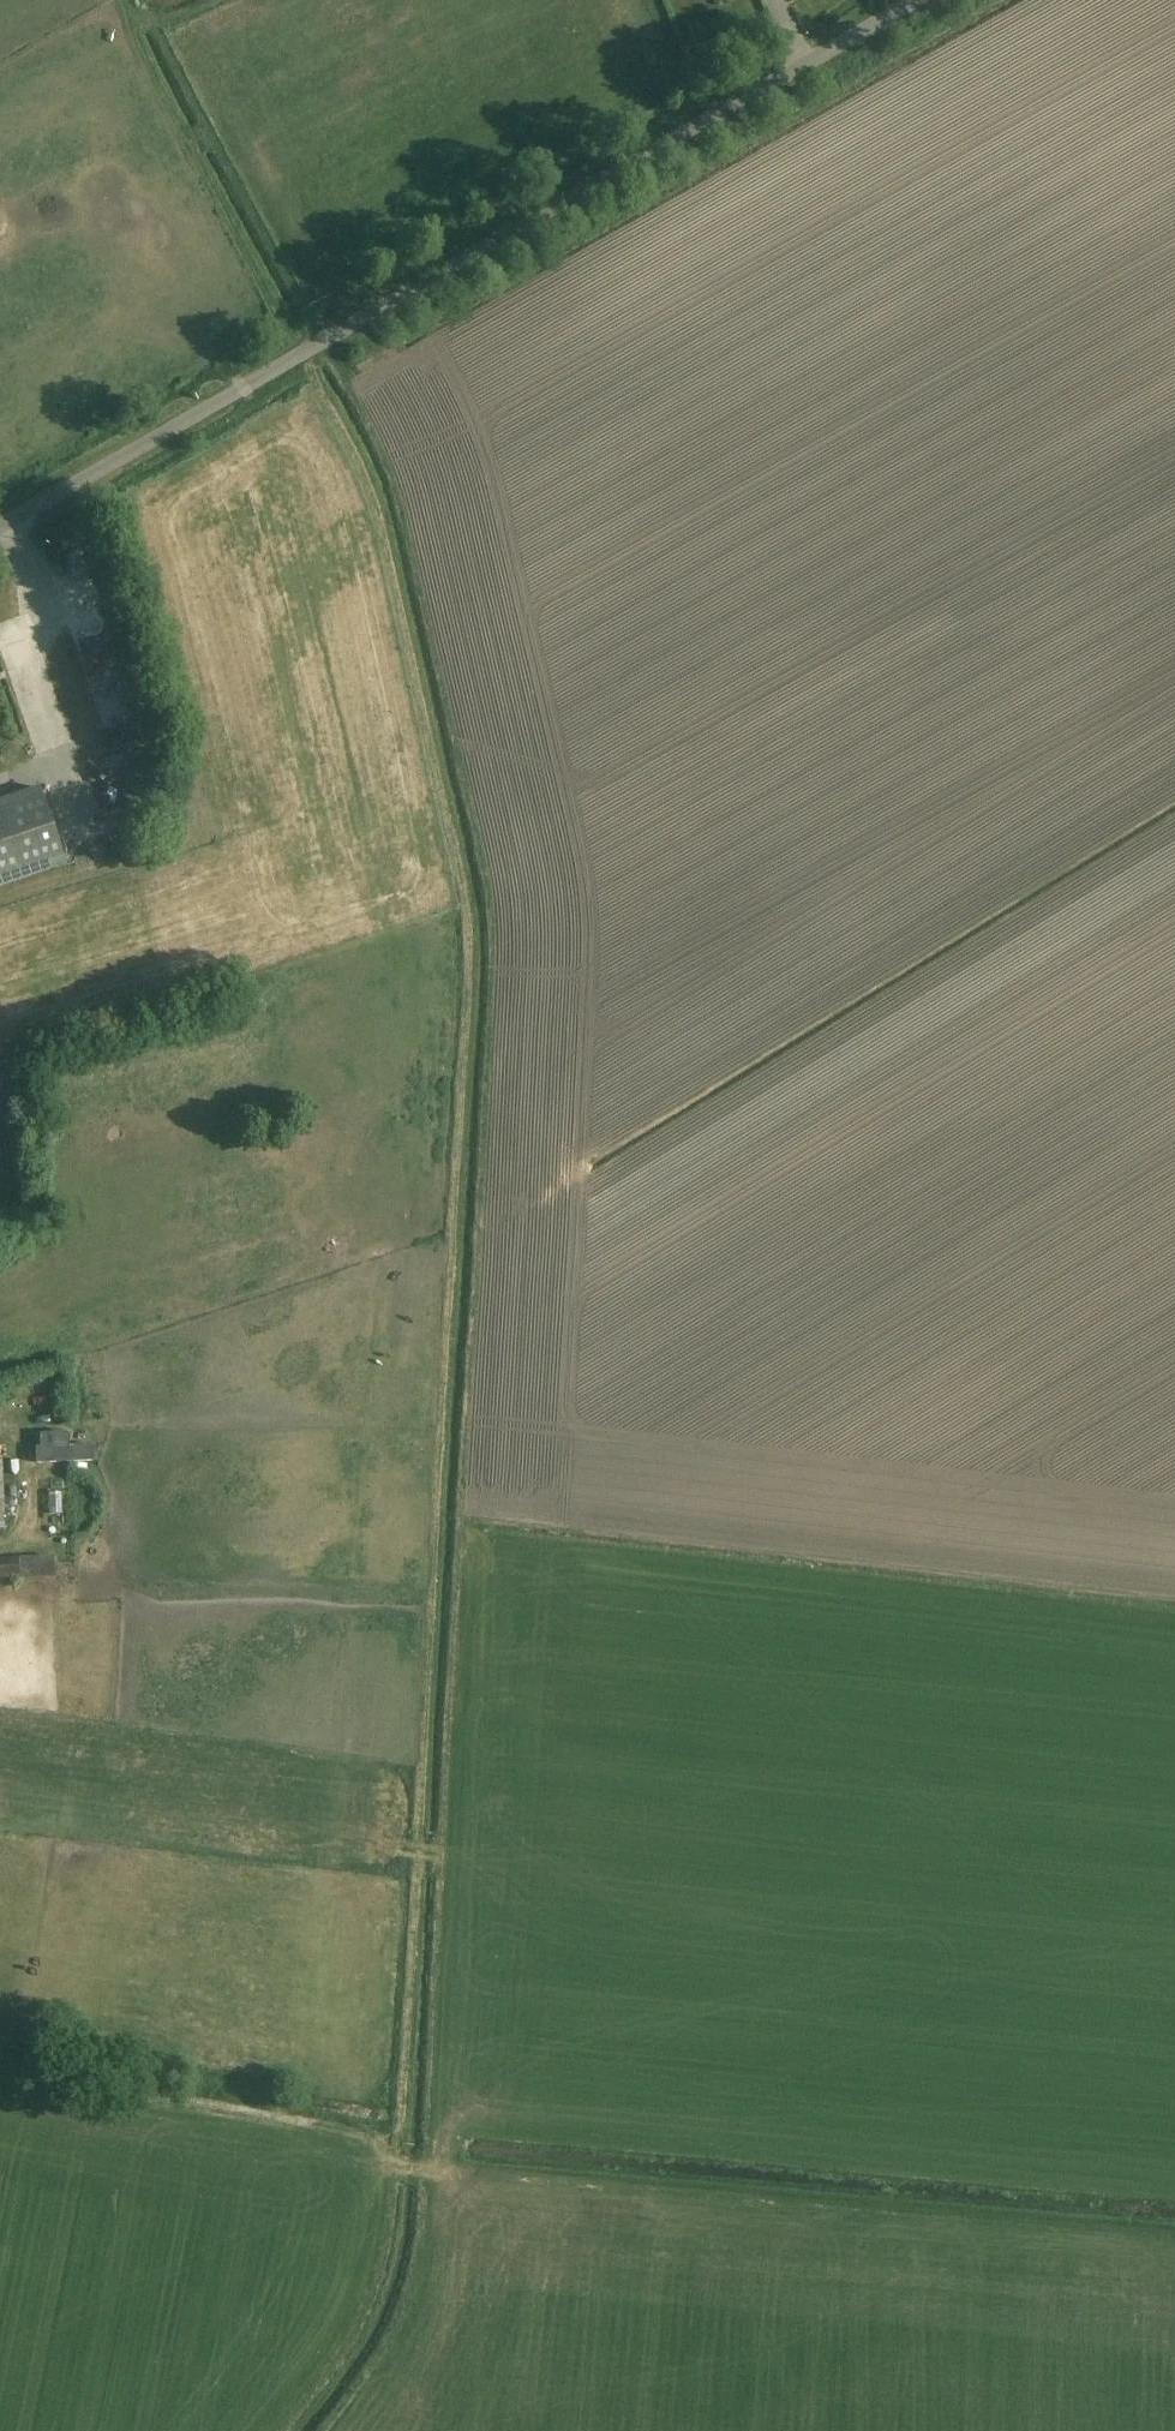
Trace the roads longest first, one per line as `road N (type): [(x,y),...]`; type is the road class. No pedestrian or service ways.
road 1 (unclassified): [(0,529),(915,0)]

